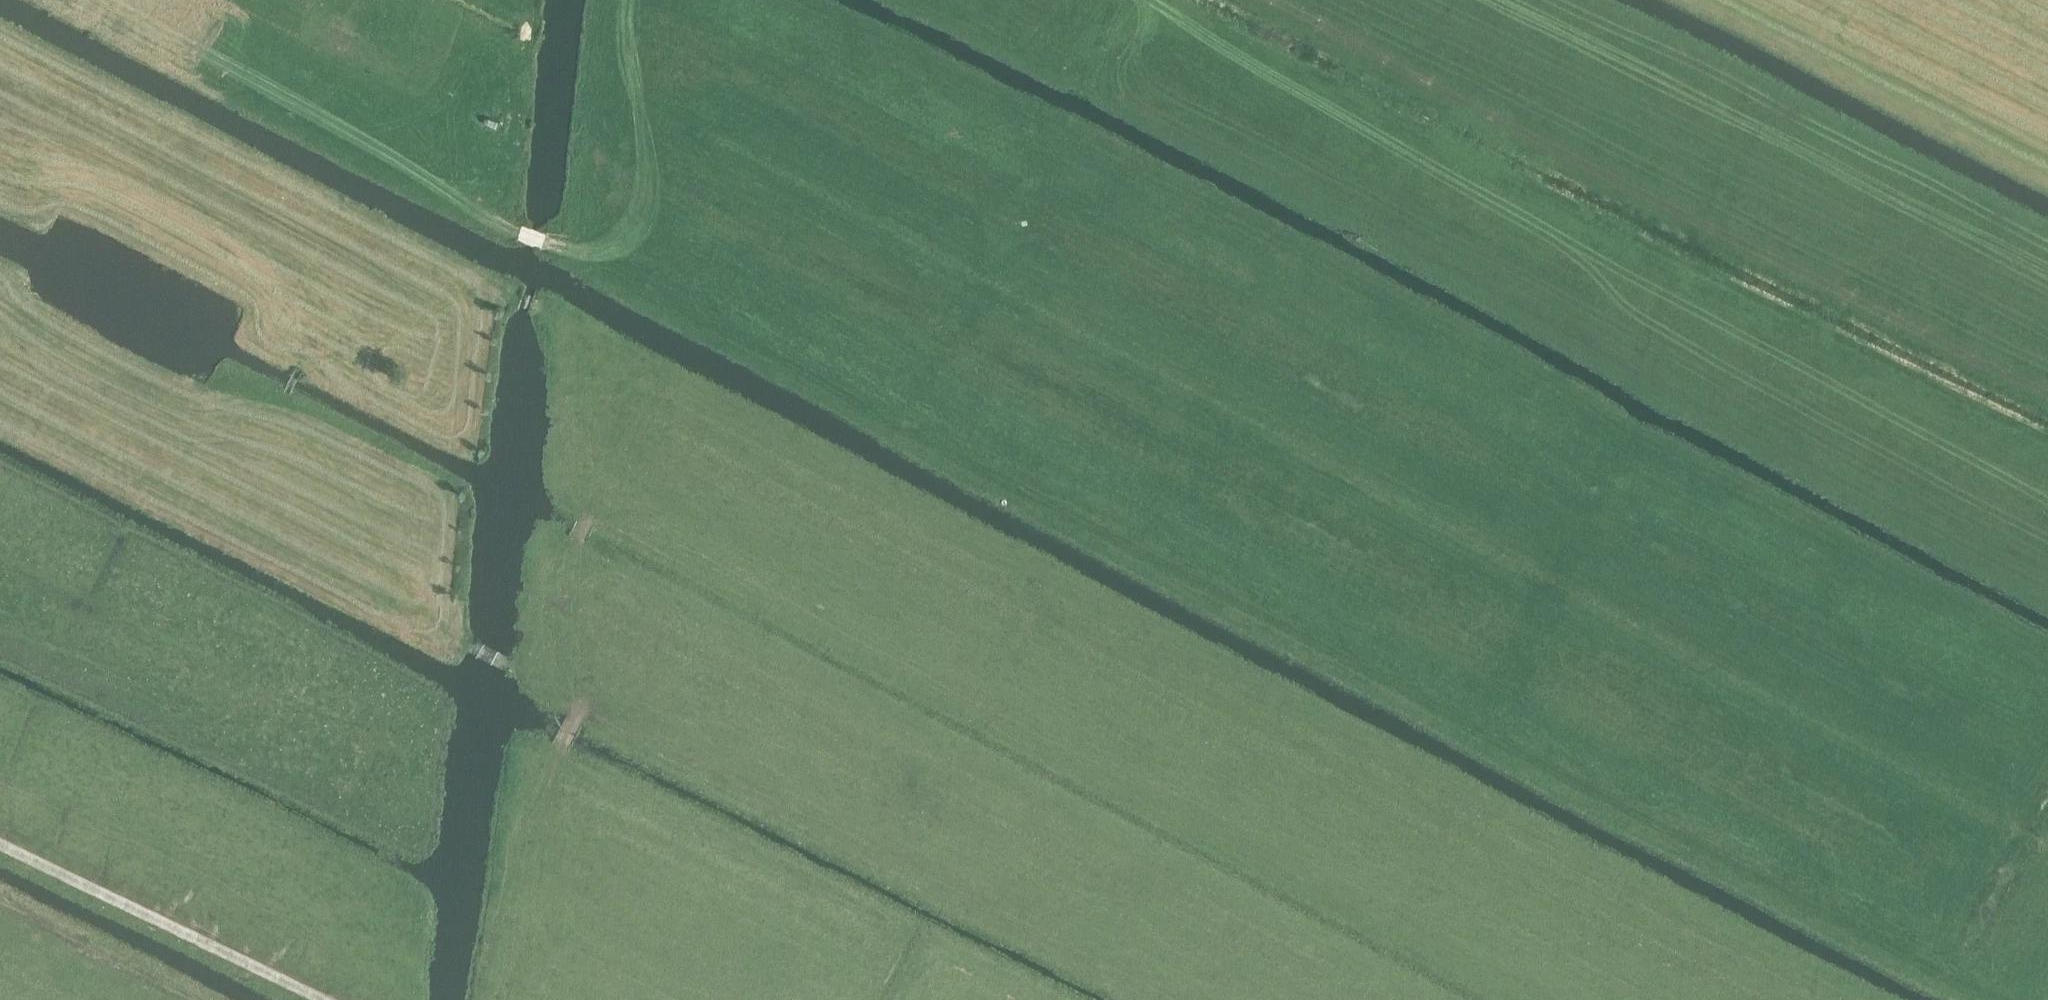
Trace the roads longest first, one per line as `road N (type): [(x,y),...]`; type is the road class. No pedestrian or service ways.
road 1 (track): [(321,999),(0,841)]

